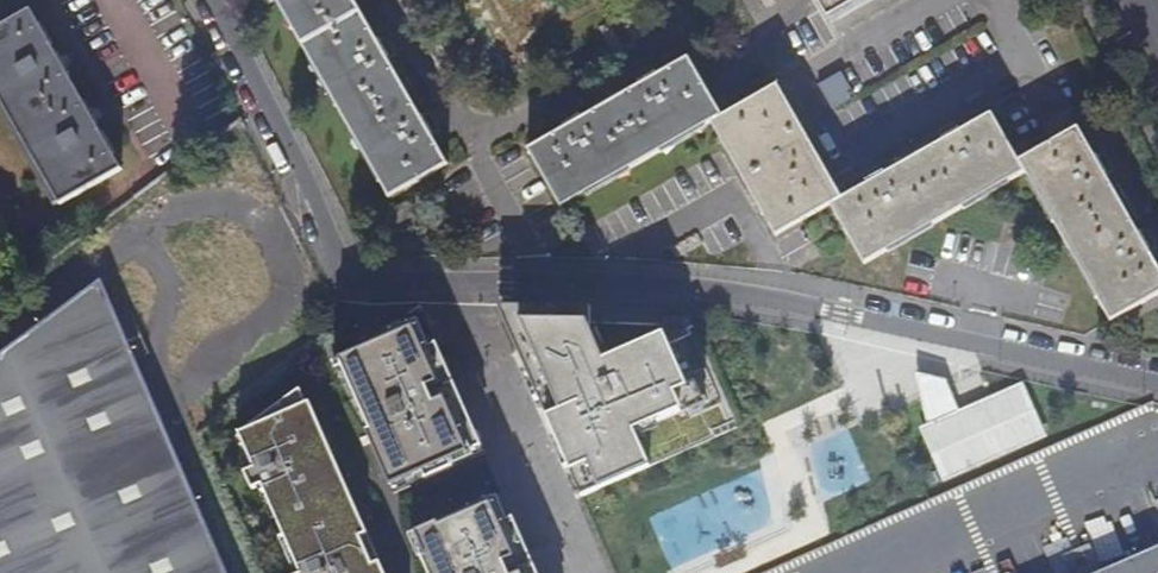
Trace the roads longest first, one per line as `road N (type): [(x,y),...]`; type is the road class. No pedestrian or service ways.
road 1 (residential): [(217,0),(353,269),(366,277),(707,287),(1157,381)]

